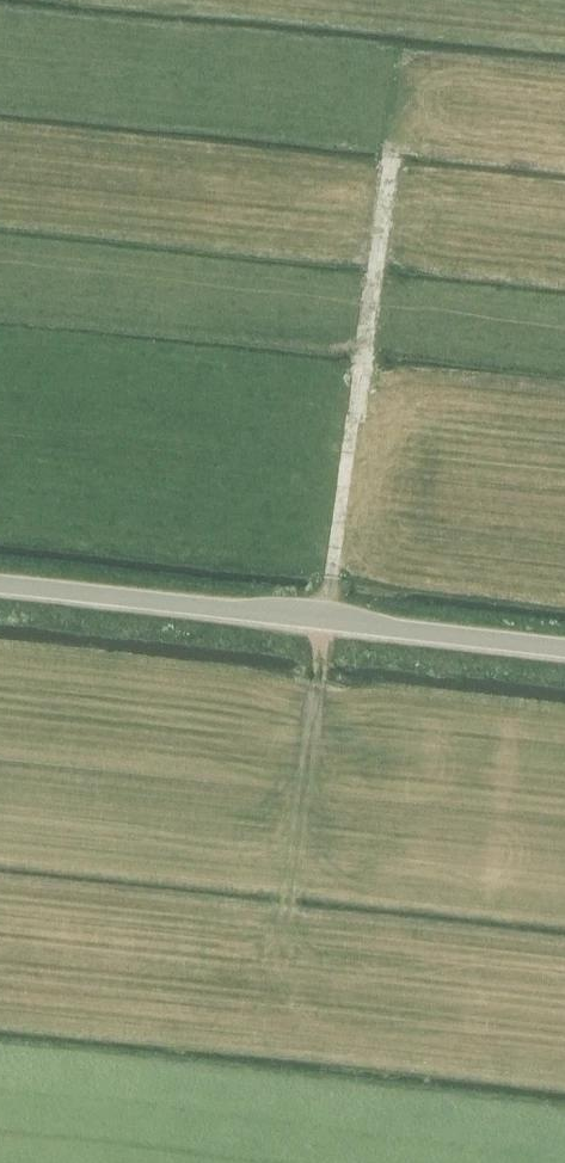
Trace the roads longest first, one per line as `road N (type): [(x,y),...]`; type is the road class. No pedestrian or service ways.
road 1 (track): [(285,915),(392,141)]
road 2 (unclassified): [(564,650),(0,582)]

